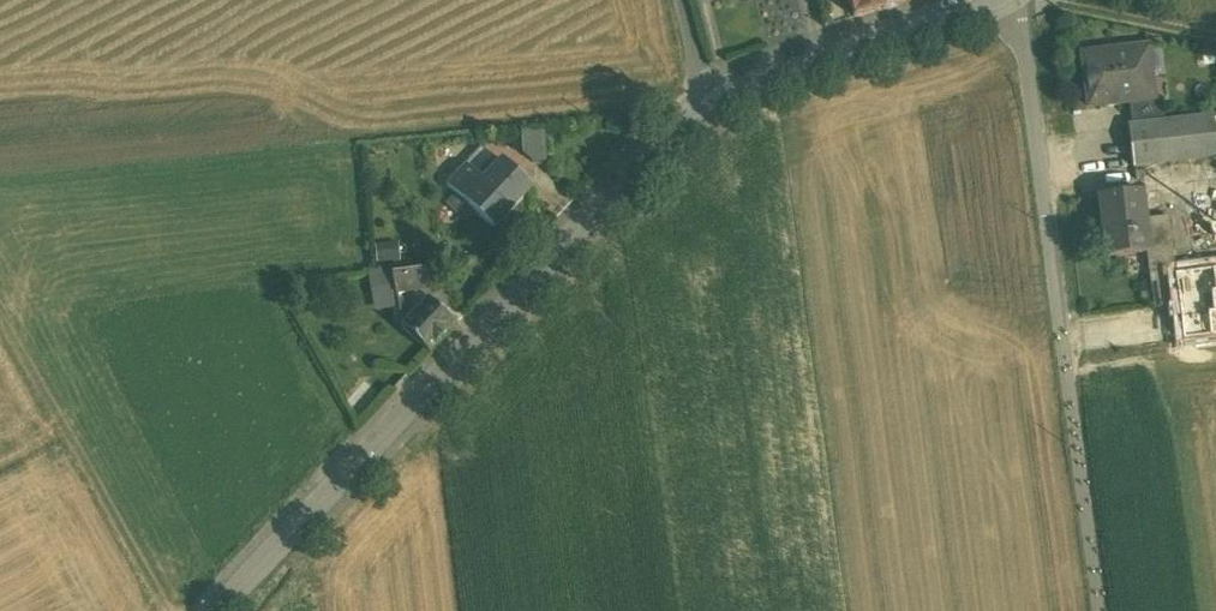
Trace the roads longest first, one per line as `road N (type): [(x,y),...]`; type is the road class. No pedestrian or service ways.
road 1 (residential): [(224,610),(716,96),(985,0)]
road 2 (residential): [(1071,388),(1012,0)]
road 3 (track): [(166,610),(0,318)]
road 4 (unclassified): [(1100,610),(1071,388)]
road 5 (track): [(1037,0),(1215,40)]

